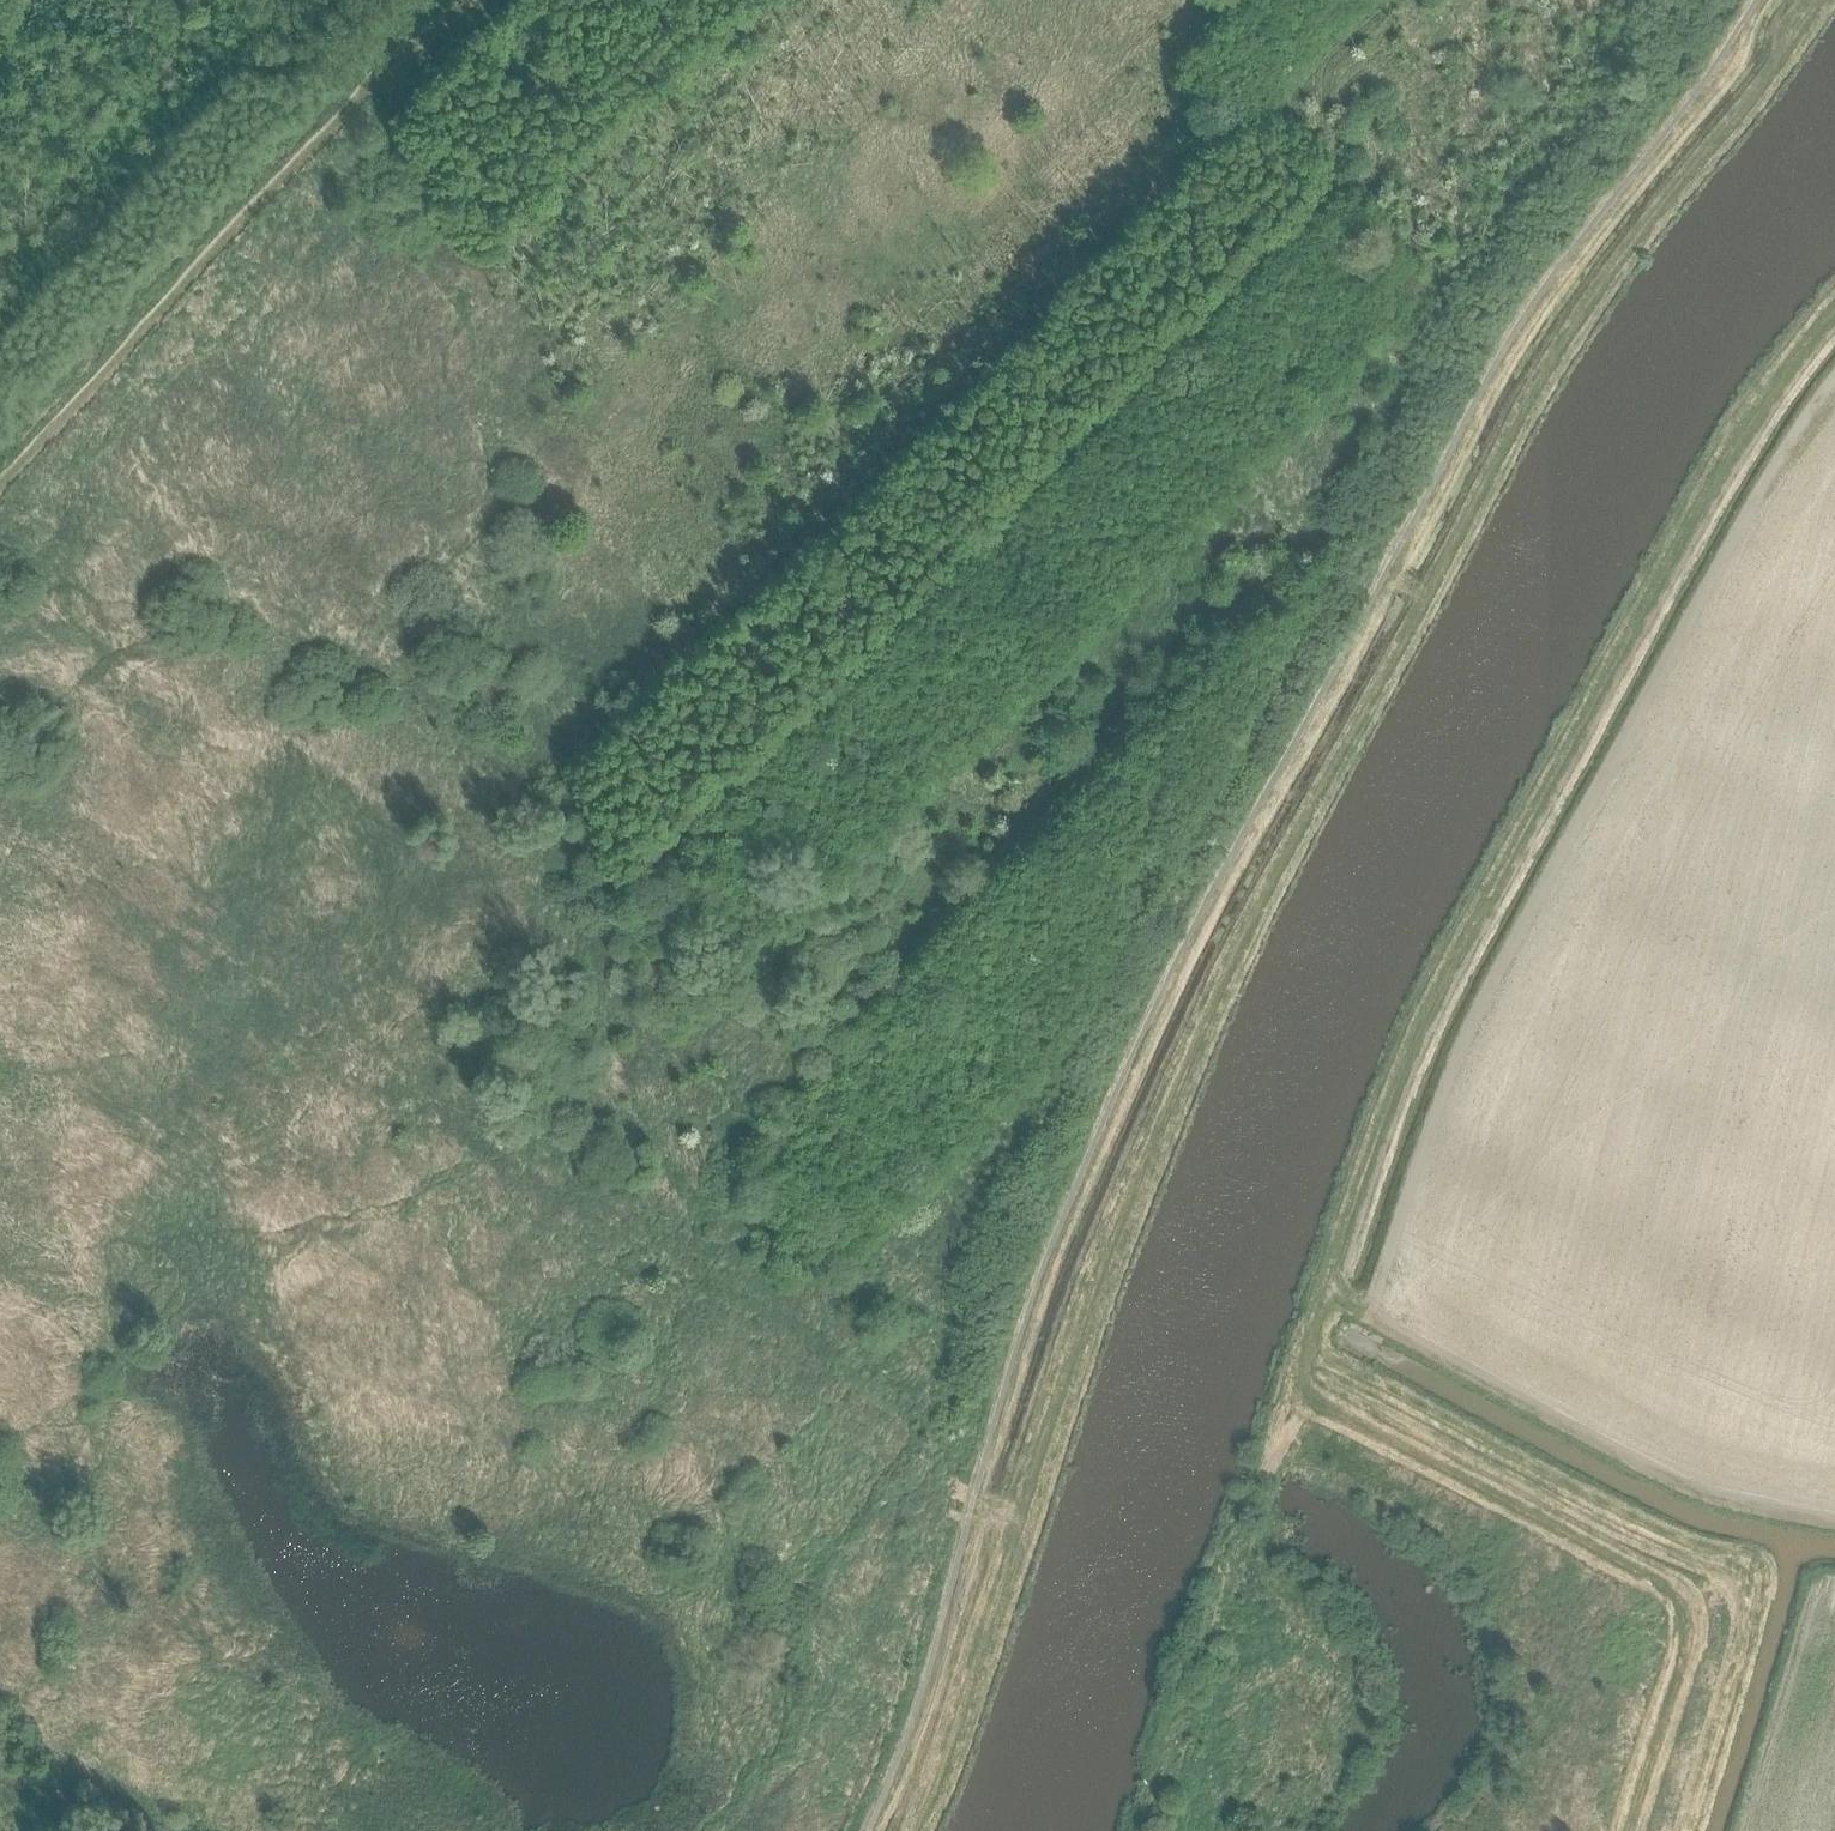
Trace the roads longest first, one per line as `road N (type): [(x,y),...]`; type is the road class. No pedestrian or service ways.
road 1 (track): [(0,493),(489,0)]

